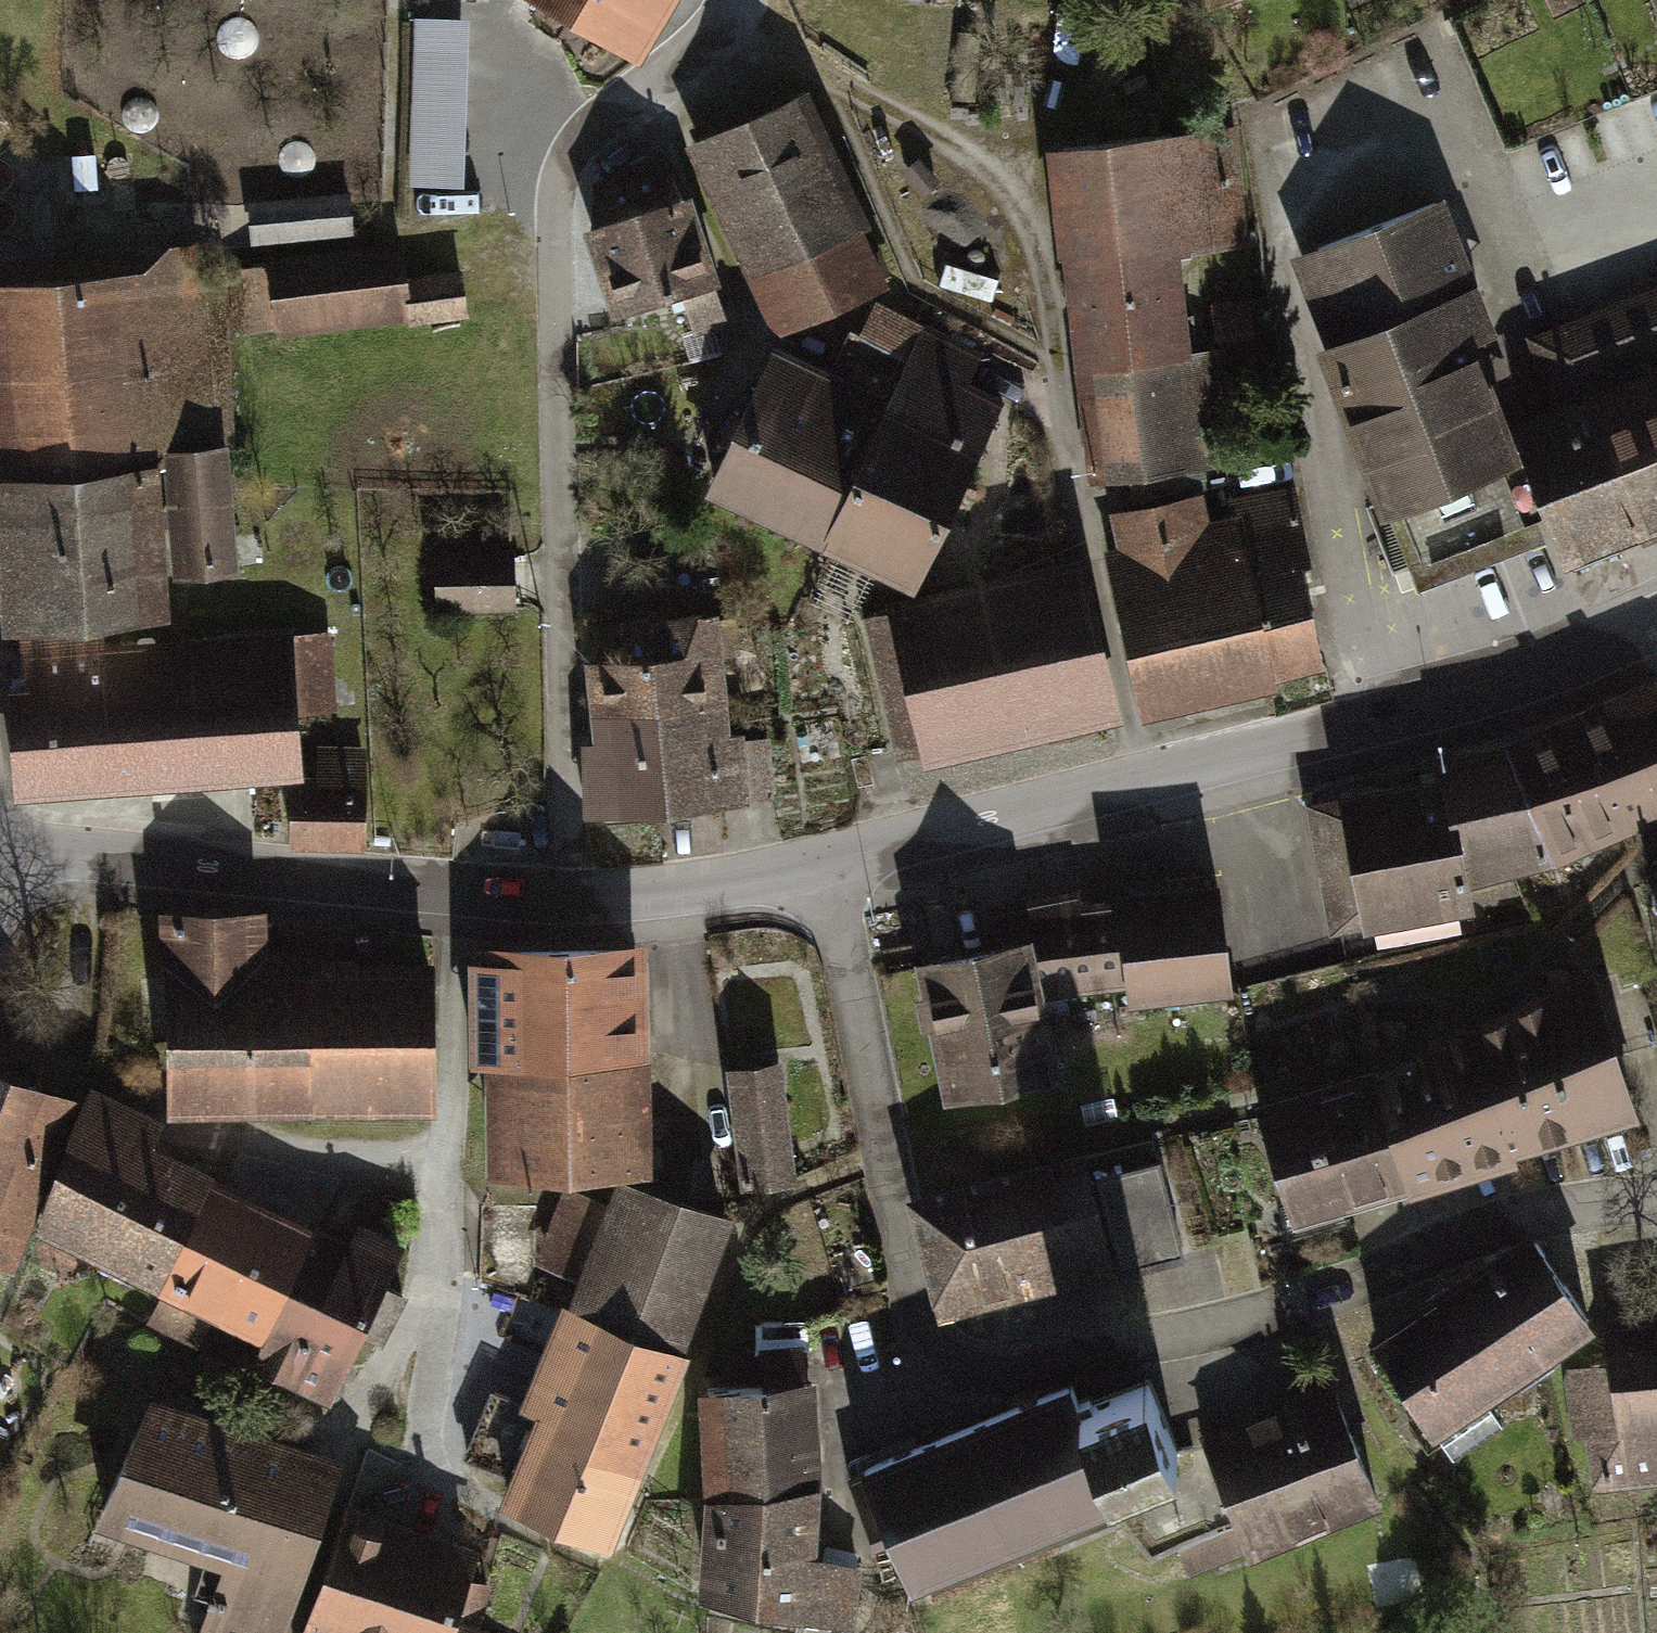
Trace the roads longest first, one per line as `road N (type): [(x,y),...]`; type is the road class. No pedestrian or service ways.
road 1 (residential): [(1656,1198),(1519,1219),(1229,1330),(1021,1357),(932,1381),(827,869)]
road 2 (residential): [(567,896),(557,172),(570,138),(685,51),(724,0)]
road 3 (residential): [(827,869),(1511,684),(1656,623)]
road 4 (residential): [(463,894),(431,1283),(360,1420)]
road 5 (residential): [(0,848),(463,894)]
road 6 (residential): [(567,896),(680,891),(827,869)]

